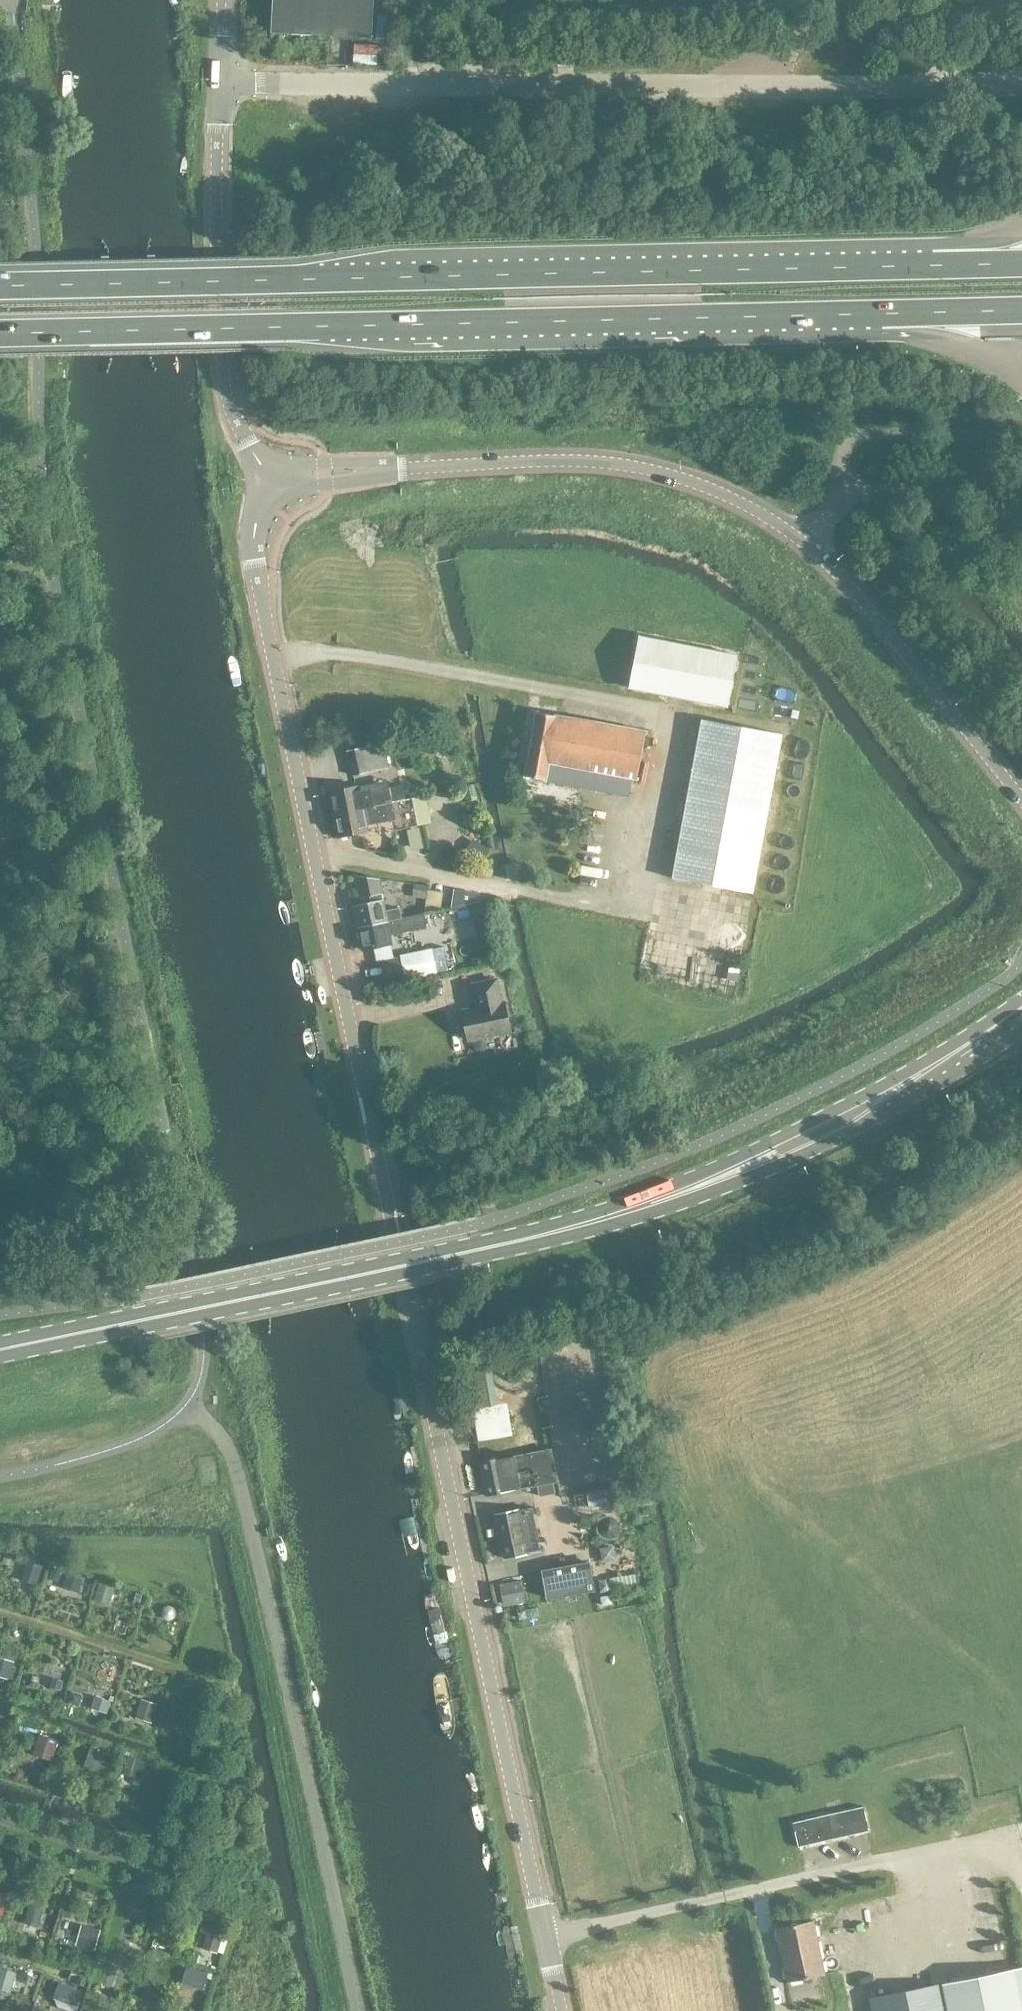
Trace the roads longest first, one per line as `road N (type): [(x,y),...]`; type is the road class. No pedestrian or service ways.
road 1 (tertiary): [(563,2010),(263,616),(255,557),(263,481)]
road 2 (secondary): [(0,1347),(471,1251),(710,1188),(920,1086),(1021,1014)]
road 3 (trunk): [(927,262),(0,285)]
road 4 (tertiary): [(1021,806),(824,568),(794,540),(702,486),(550,458),(263,481)]
road 5 (trunk): [(0,333),(879,315)]
road 6 (unclassified): [(220,82),(1021,87)]
road 7 (tertiary): [(263,481),(226,392),(220,82)]
road 8 (trunk): [(879,315),(1021,312)]
road 9 (trunk): [(879,315),(997,359)]

